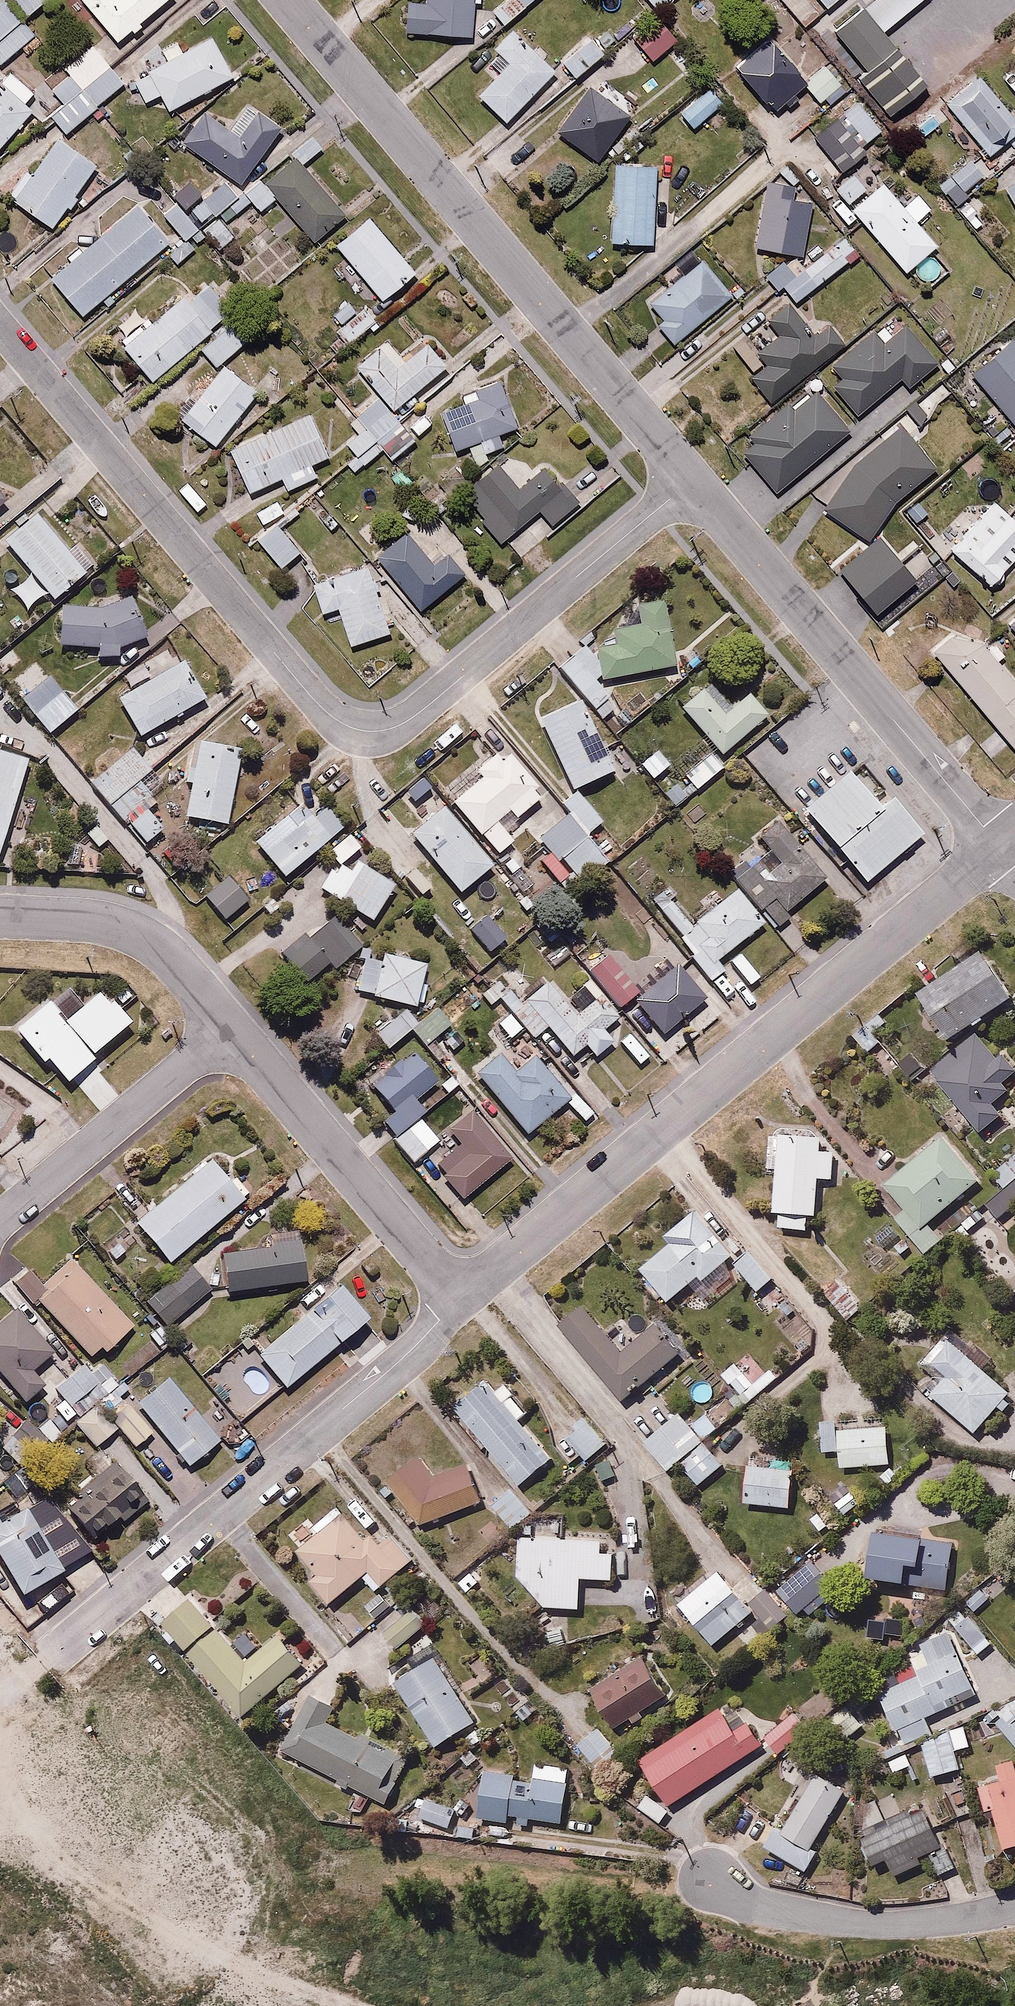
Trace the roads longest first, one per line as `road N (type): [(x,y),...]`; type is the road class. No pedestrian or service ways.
road 1 (residential): [(693,482),(414,716),(375,732),(357,729),(321,710),(0,326)]
road 2 (residential): [(1001,847),(462,1302)]
road 3 (residential): [(289,0),(693,482)]
road 4 (residential): [(462,1302),(47,1657)]
road 5 (residential): [(693,482),(1001,847)]
road 6 (residential): [(462,1302),(232,1032)]
road 7 (residential): [(1014,1906),(867,1925),(746,1902),(716,1880)]
road 8 (residential): [(0,1223),(232,1032)]
road 9 (residential): [(232,1032),(158,949),(129,932),(83,921),(0,919)]

